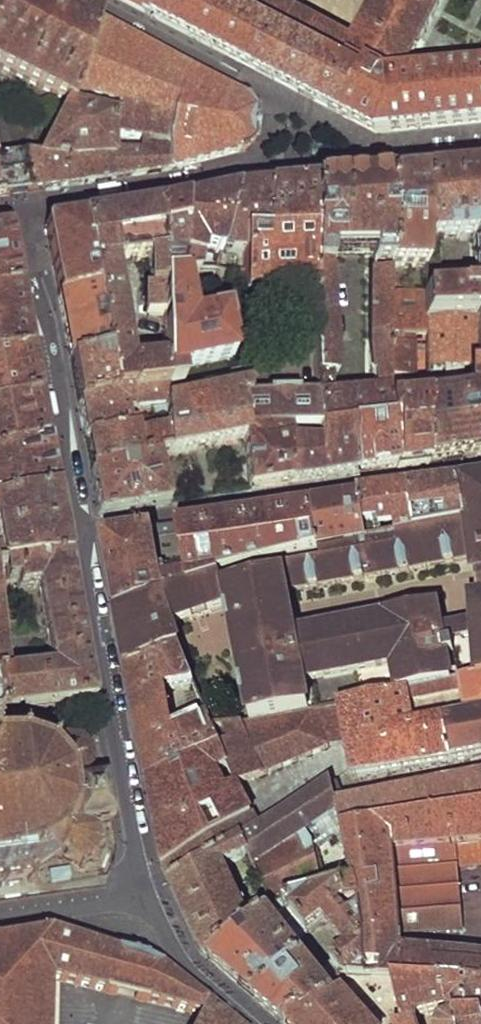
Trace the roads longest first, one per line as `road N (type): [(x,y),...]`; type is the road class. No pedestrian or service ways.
road 1 (residential): [(82,529),(148,895),(184,964),(253,1023)]
road 2 (residential): [(480,465),(82,529)]
road 3 (residential): [(22,209),(358,159)]
road 4 (residential): [(22,209),(82,529)]
road 5 (residential): [(92,0),(304,115),(354,149),(358,159)]
road 6 (residential): [(358,159),(480,148)]

